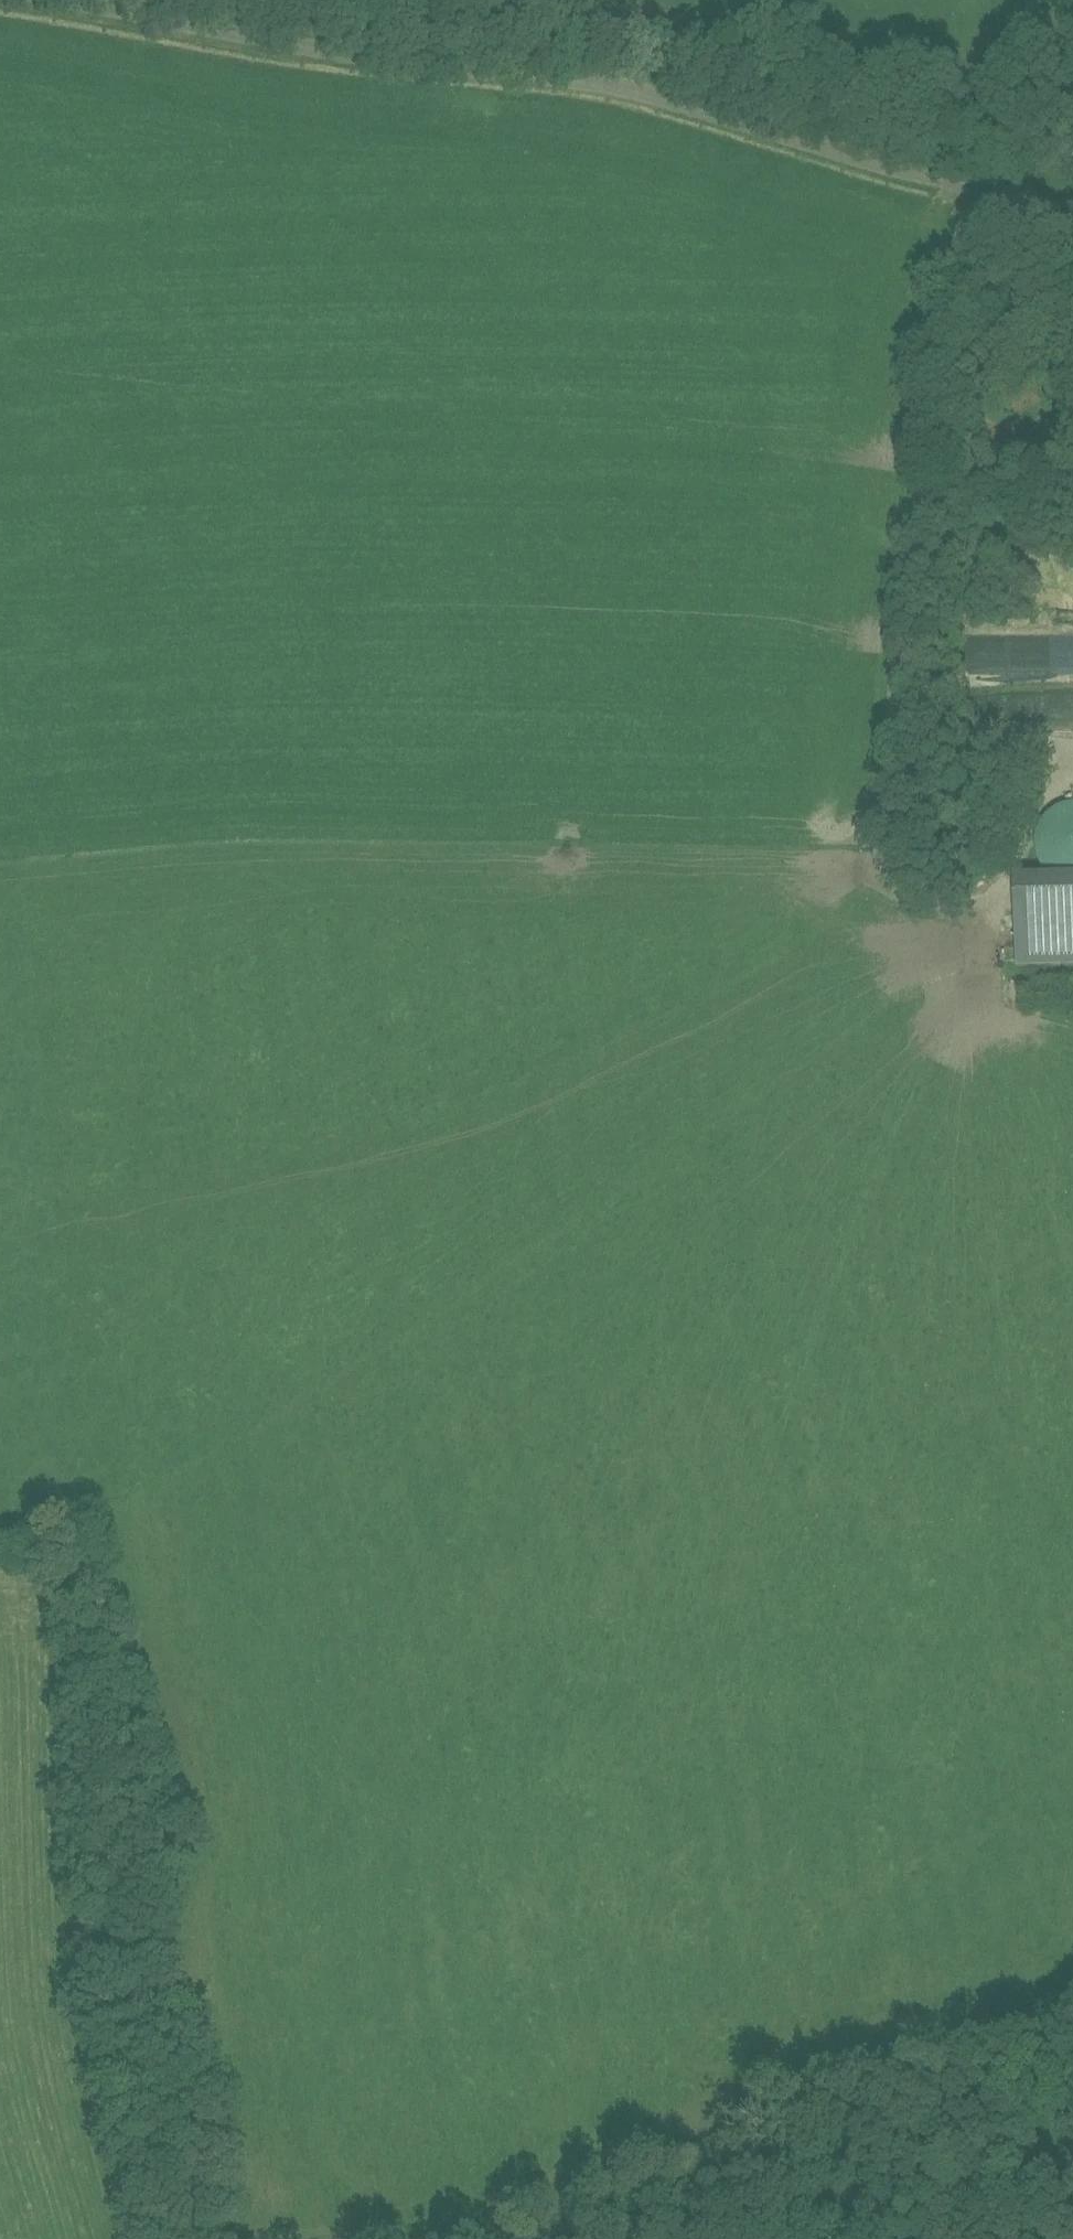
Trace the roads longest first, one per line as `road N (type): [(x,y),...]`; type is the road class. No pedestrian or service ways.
road 1 (unclassified): [(1072,209),(607,85),(347,54),(61,0)]

